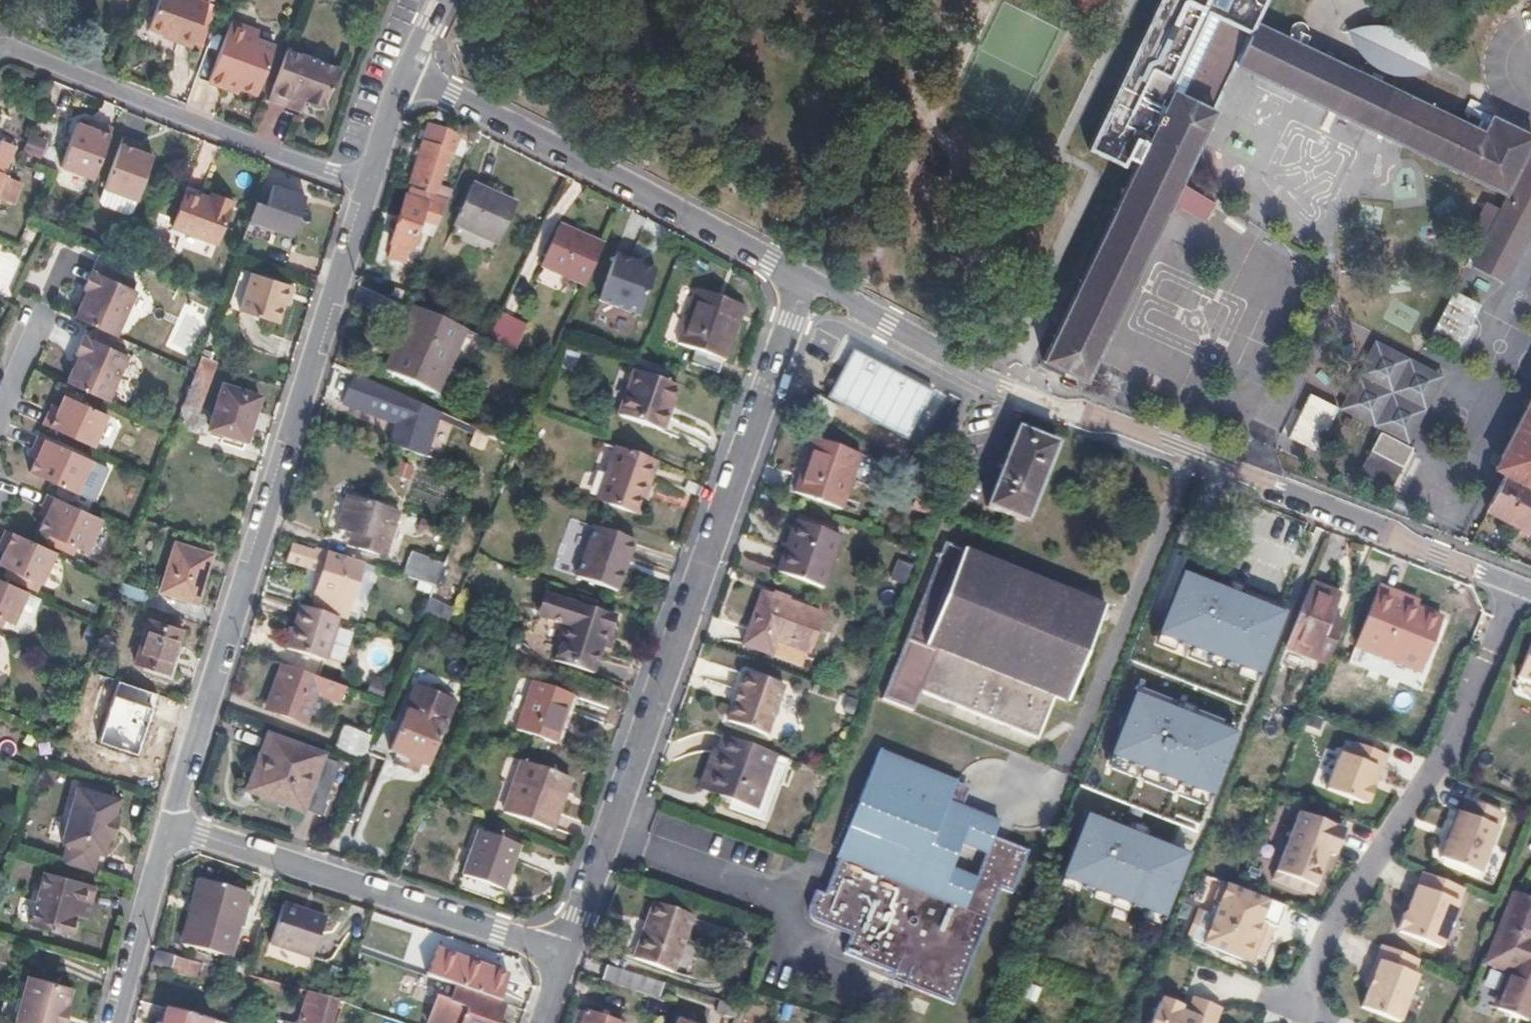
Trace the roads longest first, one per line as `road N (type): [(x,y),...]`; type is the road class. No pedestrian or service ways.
road 1 (residential): [(1530,590),(980,379),(802,278)]
road 2 (residential): [(561,955),(802,278)]
road 3 (residential): [(369,192),(168,824)]
road 4 (residential): [(802,278),(401,68)]
road 5 (residential): [(168,824),(561,955)]
road 6 (residential): [(369,192),(0,48)]
road 7 (residential): [(168,824),(112,1022)]
road 8 (residential): [(369,192),(401,68)]

